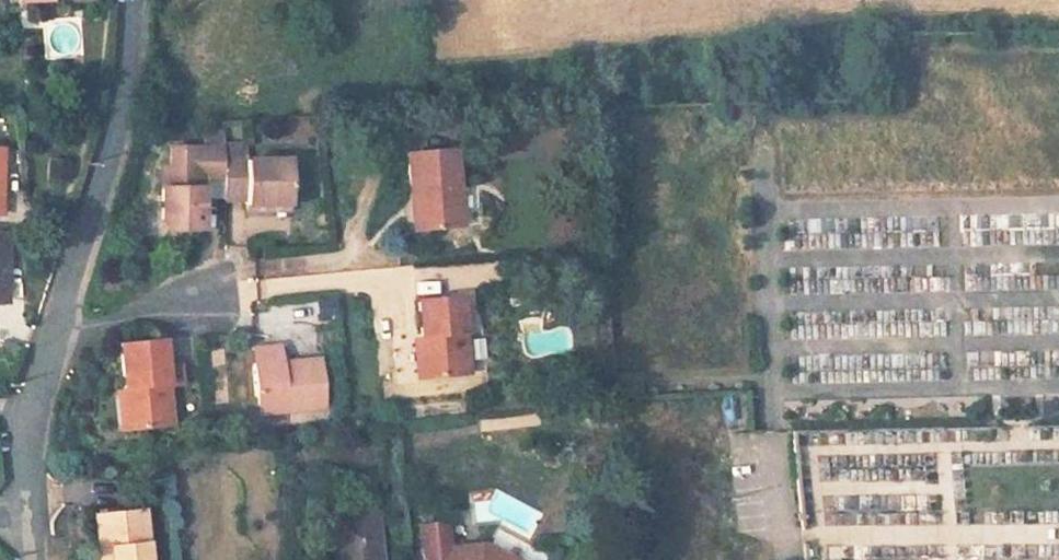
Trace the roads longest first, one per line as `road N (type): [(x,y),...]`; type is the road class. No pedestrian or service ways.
road 1 (residential): [(135,0),(92,200),(30,411),(31,559)]

